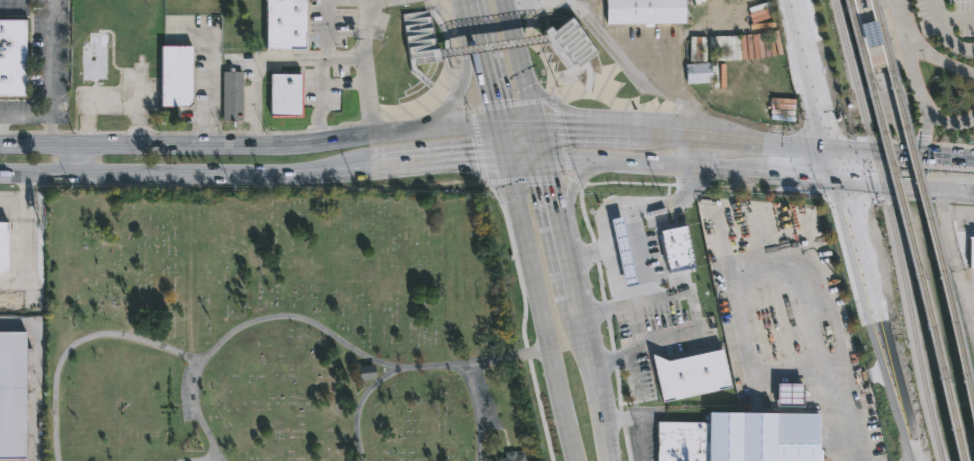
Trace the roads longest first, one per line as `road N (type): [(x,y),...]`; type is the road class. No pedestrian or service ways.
road 1 (secondary): [(499,124),(289,144),(0,146)]
road 2 (secondary): [(0,173),(344,170)]
road 3 (primary): [(507,159),(577,460)]
road 4 (tertiary): [(917,460),(842,183)]
road 5 (secondary): [(544,159),(762,176)]
road 6 (primary): [(674,132),(558,111),(520,67)]
road 7 (tertiary): [(832,147),(796,0)]
road 8 (secondary): [(832,147),(689,133)]
road 9 (secondary): [(674,132),(534,124)]
road 10 (secondary): [(372,167),(507,159)]
road 11 (primary): [(477,34),(451,104),(437,120),(401,132)]
road 12 (primary): [(534,124),(503,0)]

